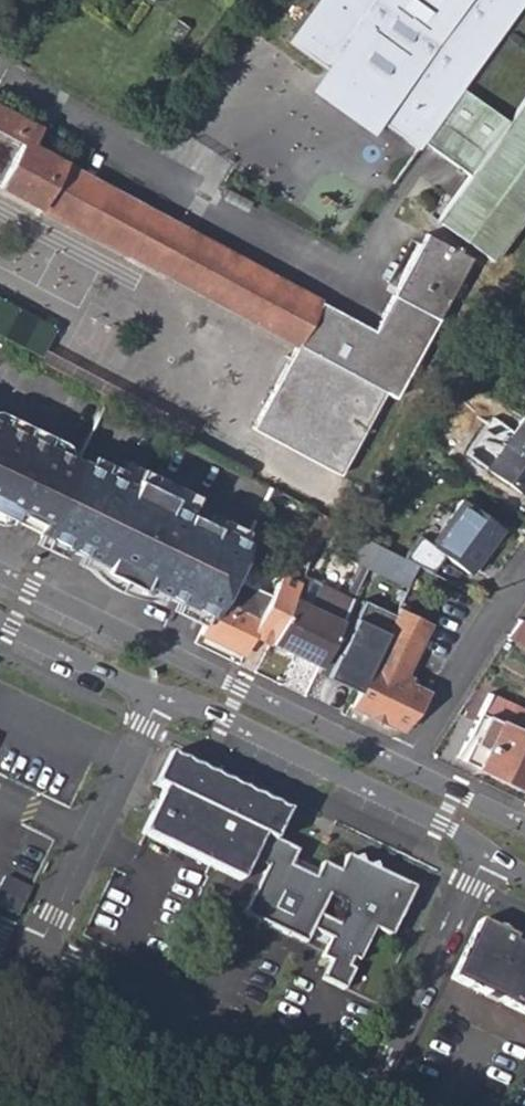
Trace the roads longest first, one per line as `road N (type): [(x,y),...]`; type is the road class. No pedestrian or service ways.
road 1 (tertiary): [(403,767),(0,571)]
road 2 (tertiary): [(158,694),(456,830),(485,852)]
road 3 (residential): [(34,954),(365,1096)]
road 4 (residential): [(158,694),(34,954)]
road 5 (residential): [(485,852),(365,1096)]
road 6 (residential): [(403,767),(524,585)]
road 7 (tertiary): [(0,624),(158,694)]
road 8 (tertiary): [(524,826),(403,767)]

